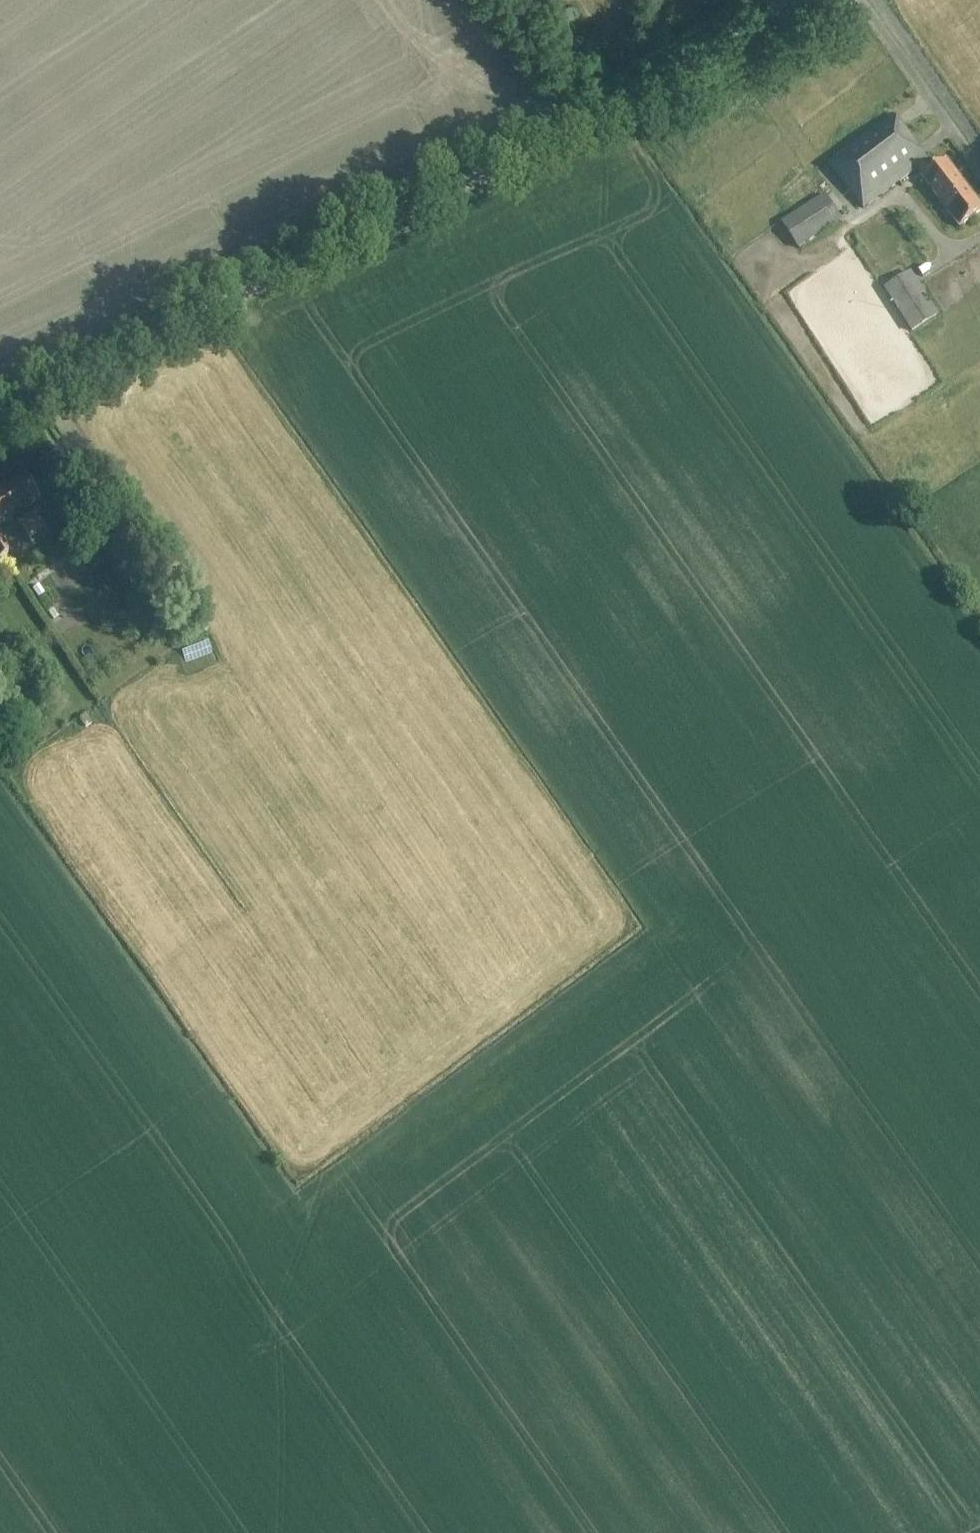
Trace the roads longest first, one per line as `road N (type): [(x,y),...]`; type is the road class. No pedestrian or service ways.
road 1 (unclassified): [(0,415),(591,119),(783,0)]
road 2 (unclassified): [(979,146),(878,0)]

